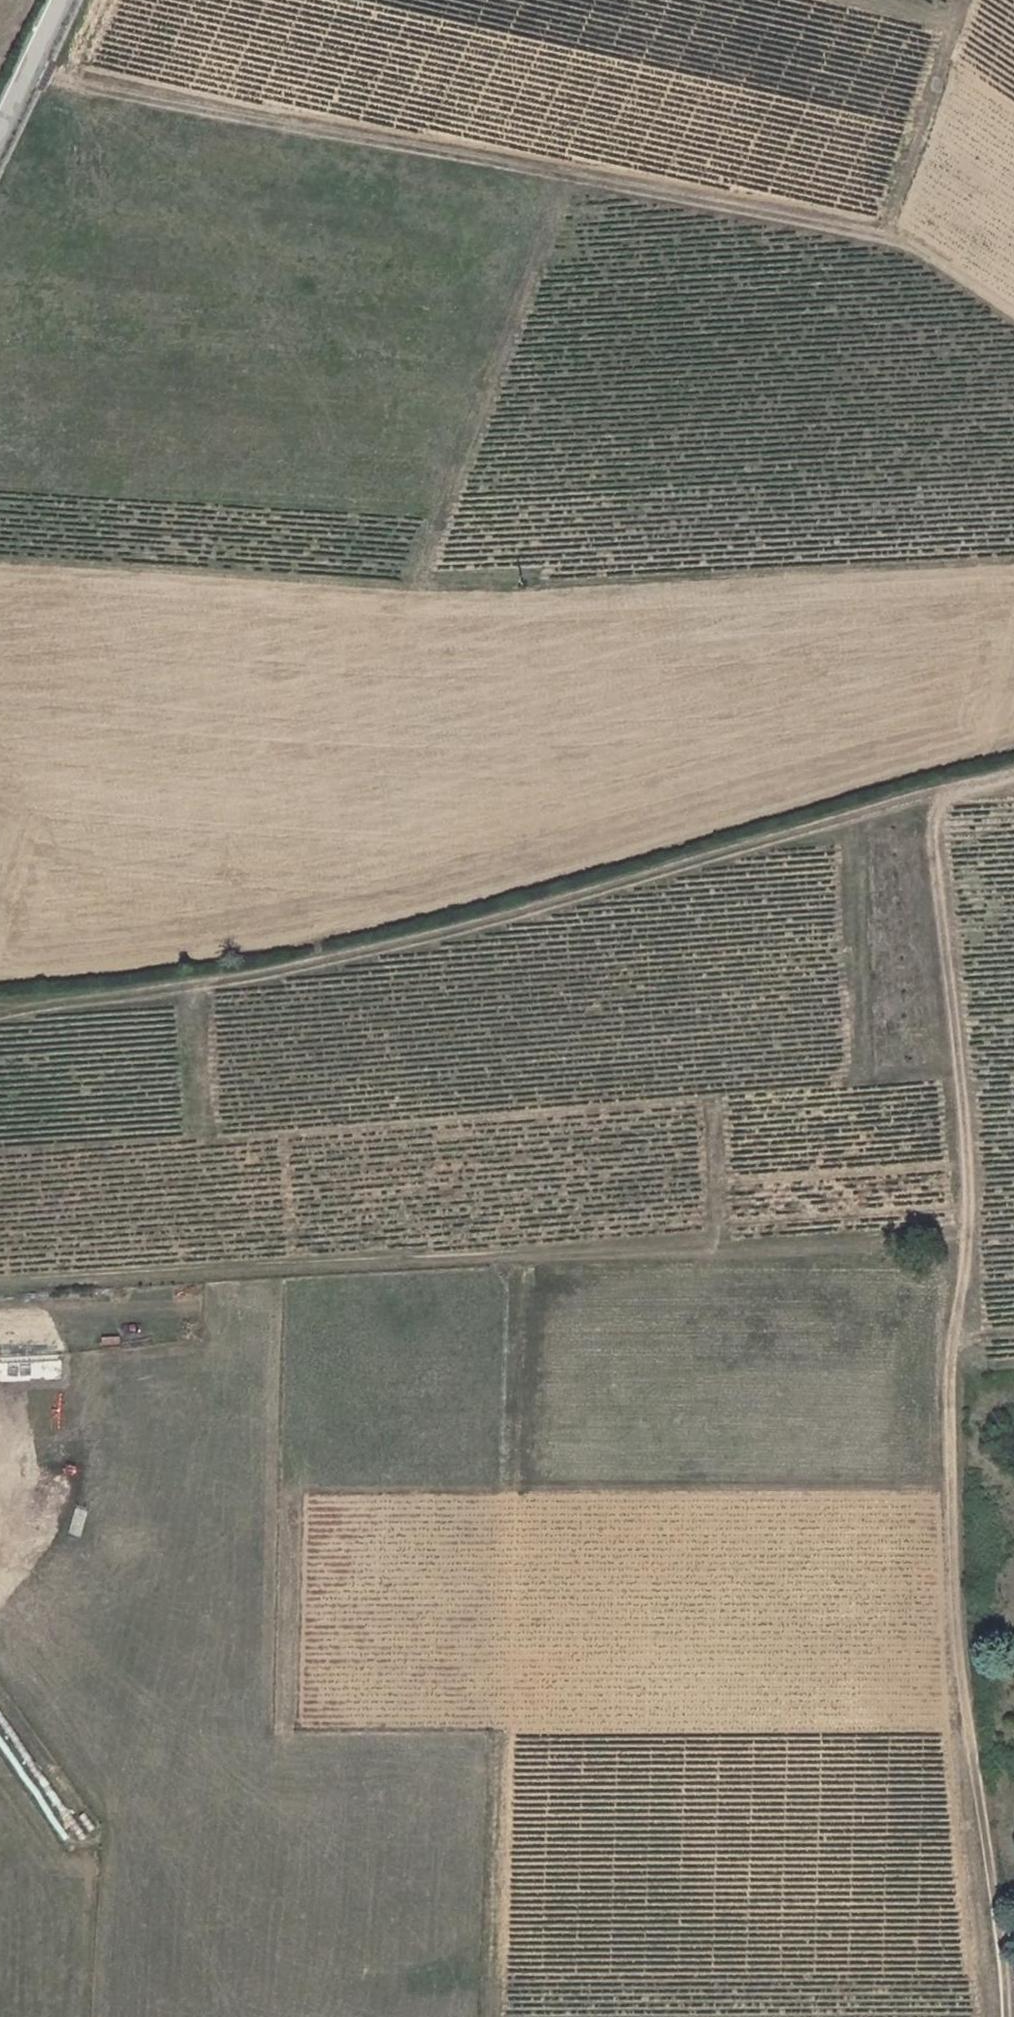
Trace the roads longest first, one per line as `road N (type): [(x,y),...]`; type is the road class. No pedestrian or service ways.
road 1 (track): [(1006,2016),(951,1603),(947,1403),(968,1236),(934,836),(938,792),(1013,770)]
road 2 (track): [(1013,312),(890,238),(26,71)]
road 3 (track): [(0,1007),(131,997),(299,966),(938,792)]
road 4 (residential): [(59,0),(0,128)]

